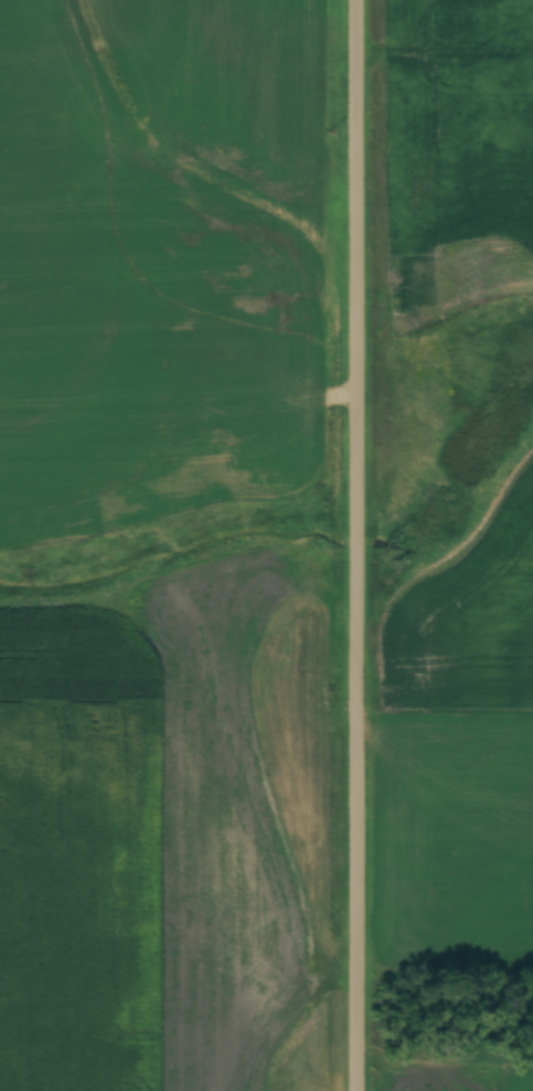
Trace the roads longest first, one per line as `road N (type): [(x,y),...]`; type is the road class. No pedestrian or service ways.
road 1 (residential): [(366,1090),(362,0)]

